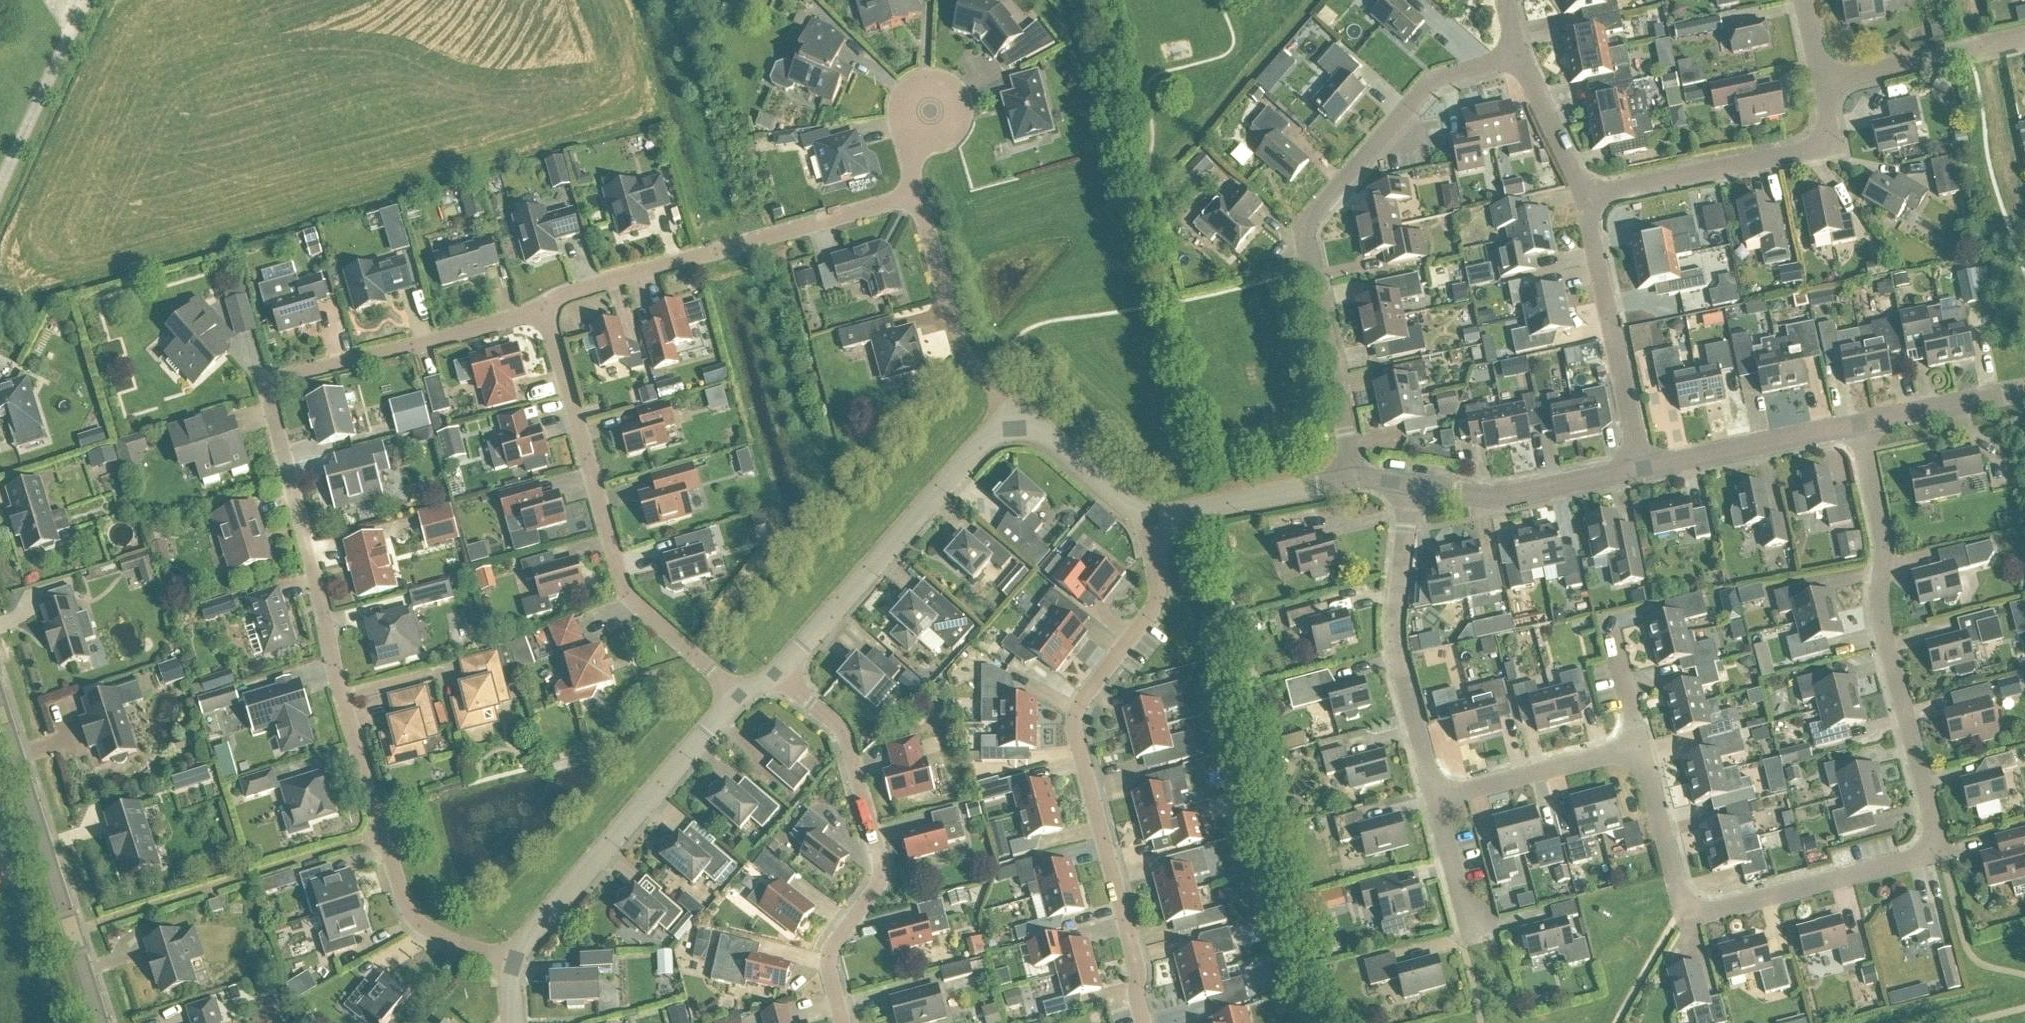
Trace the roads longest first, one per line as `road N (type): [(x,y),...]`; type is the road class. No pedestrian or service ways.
road 1 (residential): [(501,968),(413,924),(379,829),(267,385),(543,309)]
road 2 (unclassified): [(1645,750),(1688,914),(1938,850),(1880,628),(1887,532),(1861,424)]
road 3 (unclassified): [(1516,56),(1436,86),(1302,234),(1355,482)]
road 4 (residential): [(1143,1022),(1139,970),(1075,732),(1078,711),(1152,614),(1146,524)]
road 5 (residential): [(737,697),(626,595),(543,309)]
road 6 (residential): [(842,1022),(827,958),(877,888),(881,864),(840,729),(779,675)]
road 7 (residential): [(543,309),(569,294),(910,203)]
road 8 (residential): [(501,968),(737,697)]
road 9 (residential): [(779,675),(1017,407)]
road 10 (residential): [(102,1022),(0,700)]
road 11 (unclassified): [(1434,800),(1392,642),(1409,496)]
road 12 (unclassified): [(1590,198),(1831,143),(1818,83)]
road 13 (unclassified): [(1639,472),(1590,198)]
road 14 (residential): [(910,203),(922,212),(960,348),(1017,407)]
road 15 (residential): [(1409,496),(1513,499),(1639,472)]
road 16 (residential): [(1639,472),(1861,424)]
road 17 (unclassified): [(1434,800),(1645,750)]
road 18 (residential): [(1146,524),(1355,482)]
road 19 (unclassified): [(2024,35),(1818,83)]
road 20 (residential): [(912,167),(955,130),(958,99),(945,85),(917,85),(902,100),(901,122)]
road 21 (residential): [(1017,407),(1146,524)]
road 22 (residential): [(1861,424),(2024,383)]
road 23 (unclassified): [(1590,198),(1516,56)]
road 24 (unclassified): [(1472,930),(1434,800)]

